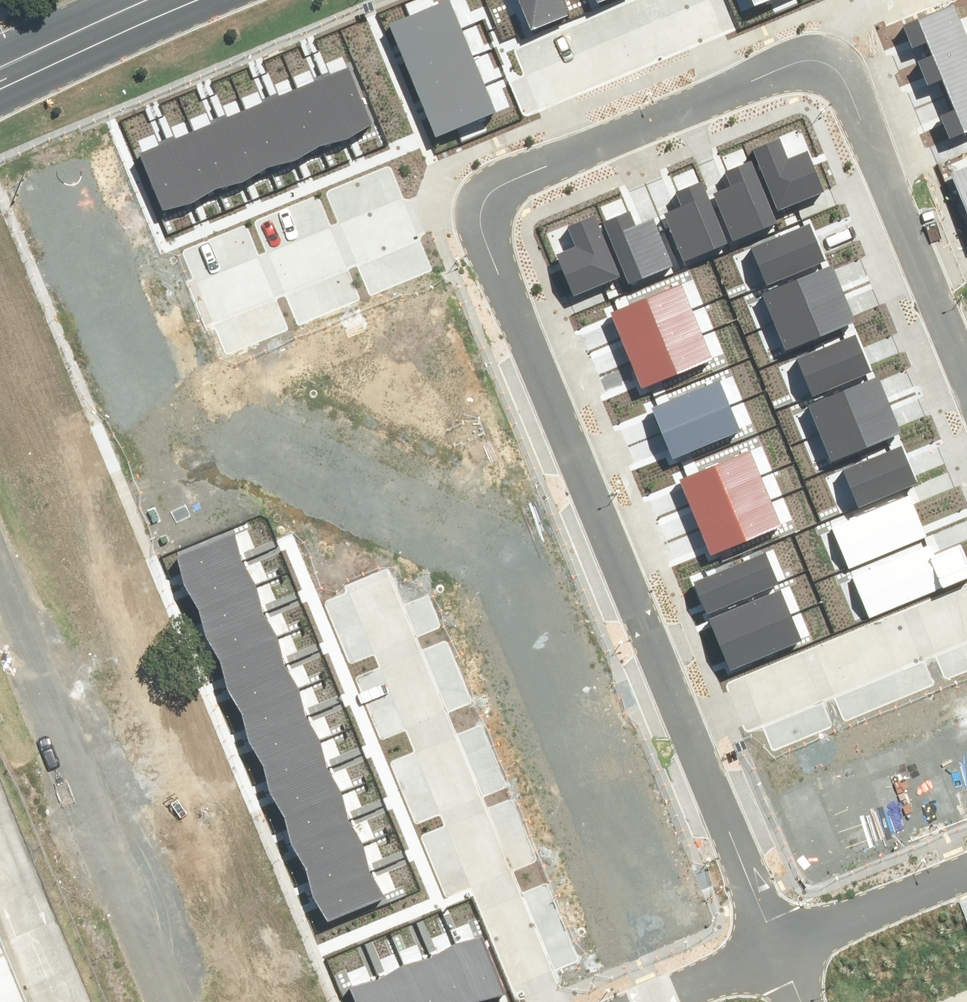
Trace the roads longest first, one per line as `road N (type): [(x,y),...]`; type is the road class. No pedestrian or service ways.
road 1 (residential): [(484,212),(492,253),(594,518),(686,732)]
road 2 (unclassified): [(173,1001),(0,586)]
road 3 (residential): [(541,1001),(382,605)]
road 4 (residential): [(819,61),(776,67),(512,178),(492,193),(484,212)]
road 5 (residential): [(966,373),(854,92),(819,61)]
road 6 (residential): [(686,732),(966,614)]
road 7 (residential): [(484,212),(418,213),(222,296)]
road 8 (residential): [(686,732),(780,956)]
road 9 (residential): [(966,878),(780,956)]
road 10 (secondary): [(173,0),(0,79)]
road 11 (residential): [(780,956),(662,1001)]

